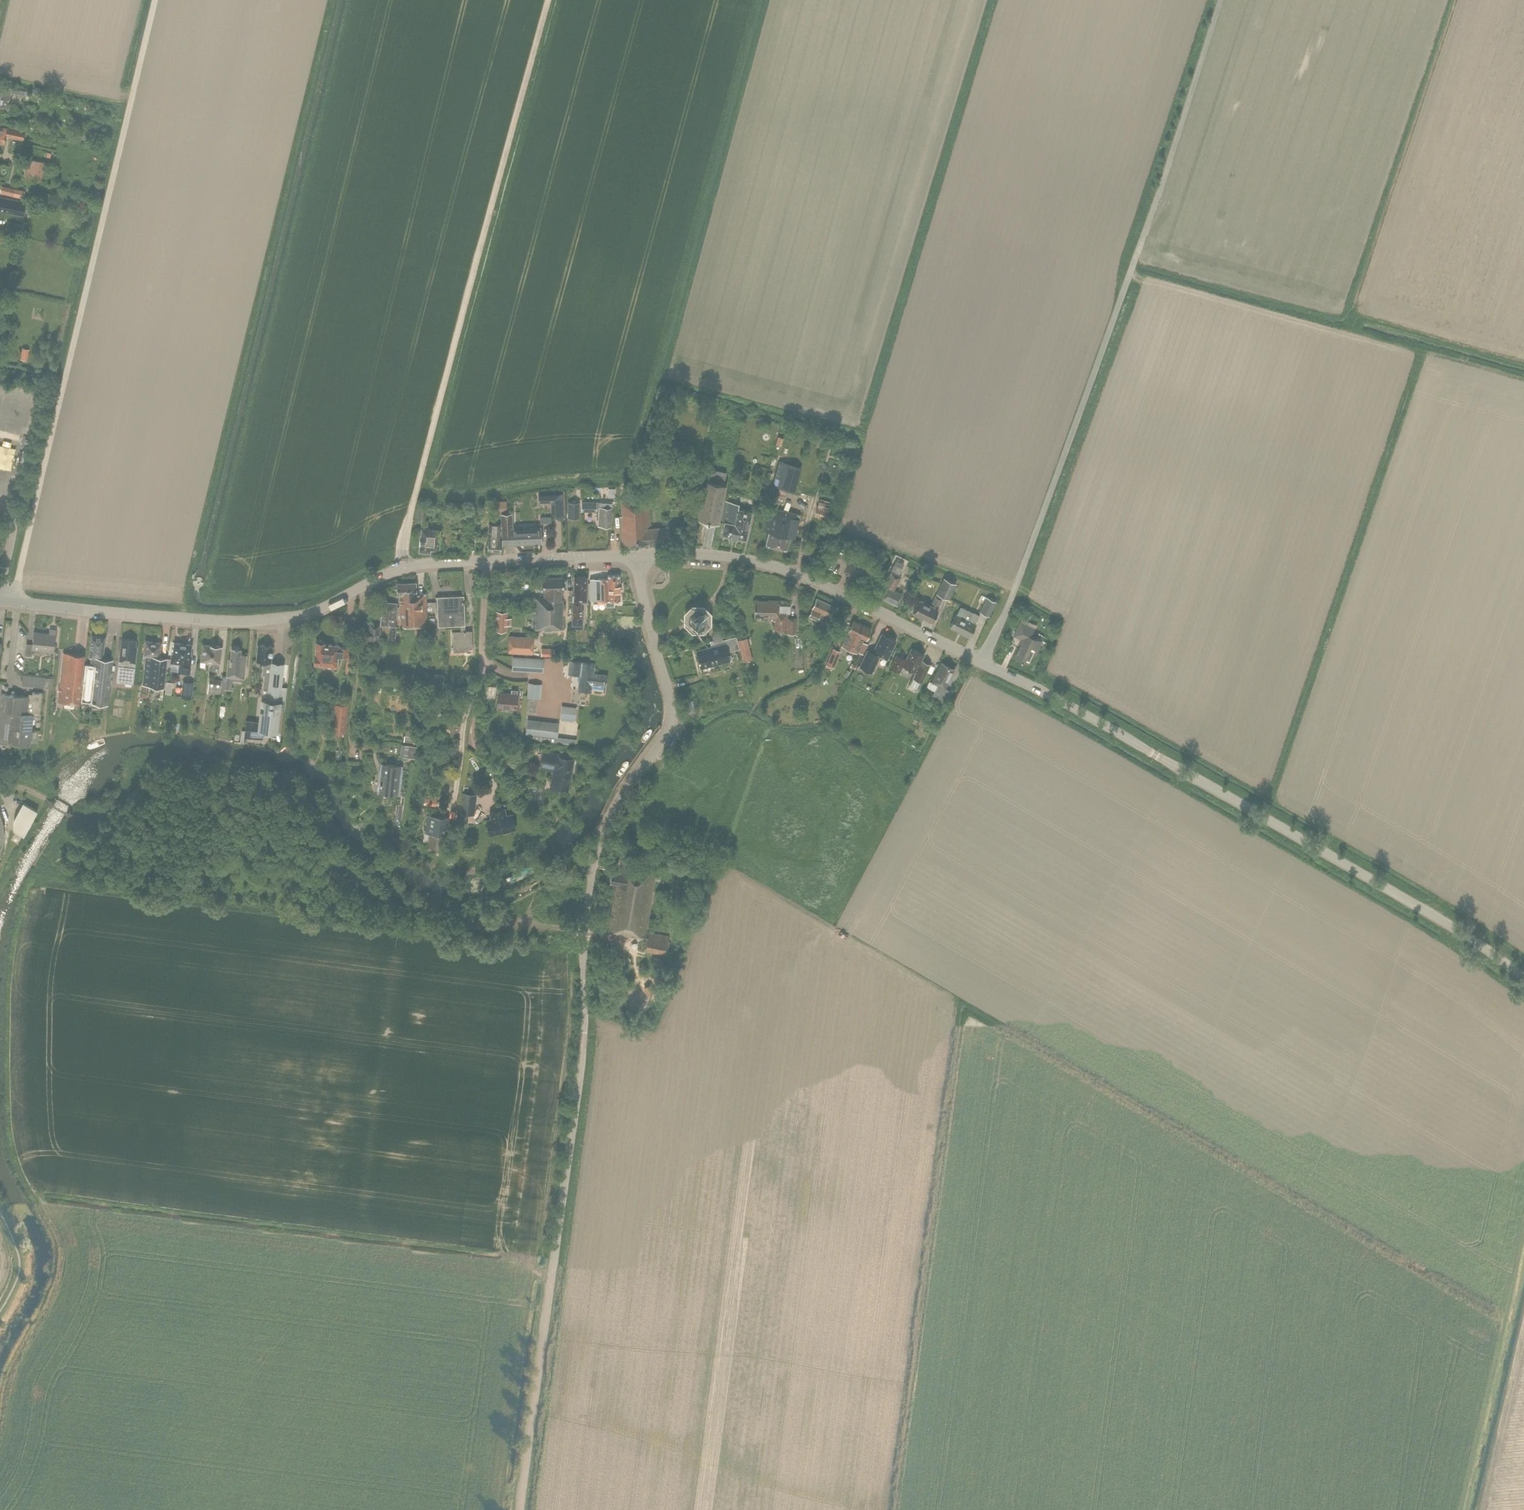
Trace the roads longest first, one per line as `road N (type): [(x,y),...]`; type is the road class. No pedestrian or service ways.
road 1 (unclassified): [(519,1509),(582,1044),(590,877),(608,821),(671,714),(638,555)]
road 2 (tertiary): [(0,600),(259,621),(304,615),(402,567),(638,555)]
road 3 (tertiary): [(1156,752),(790,570),(724,557),(638,555)]
road 4 (tertiary): [(1156,752),(1523,976)]

